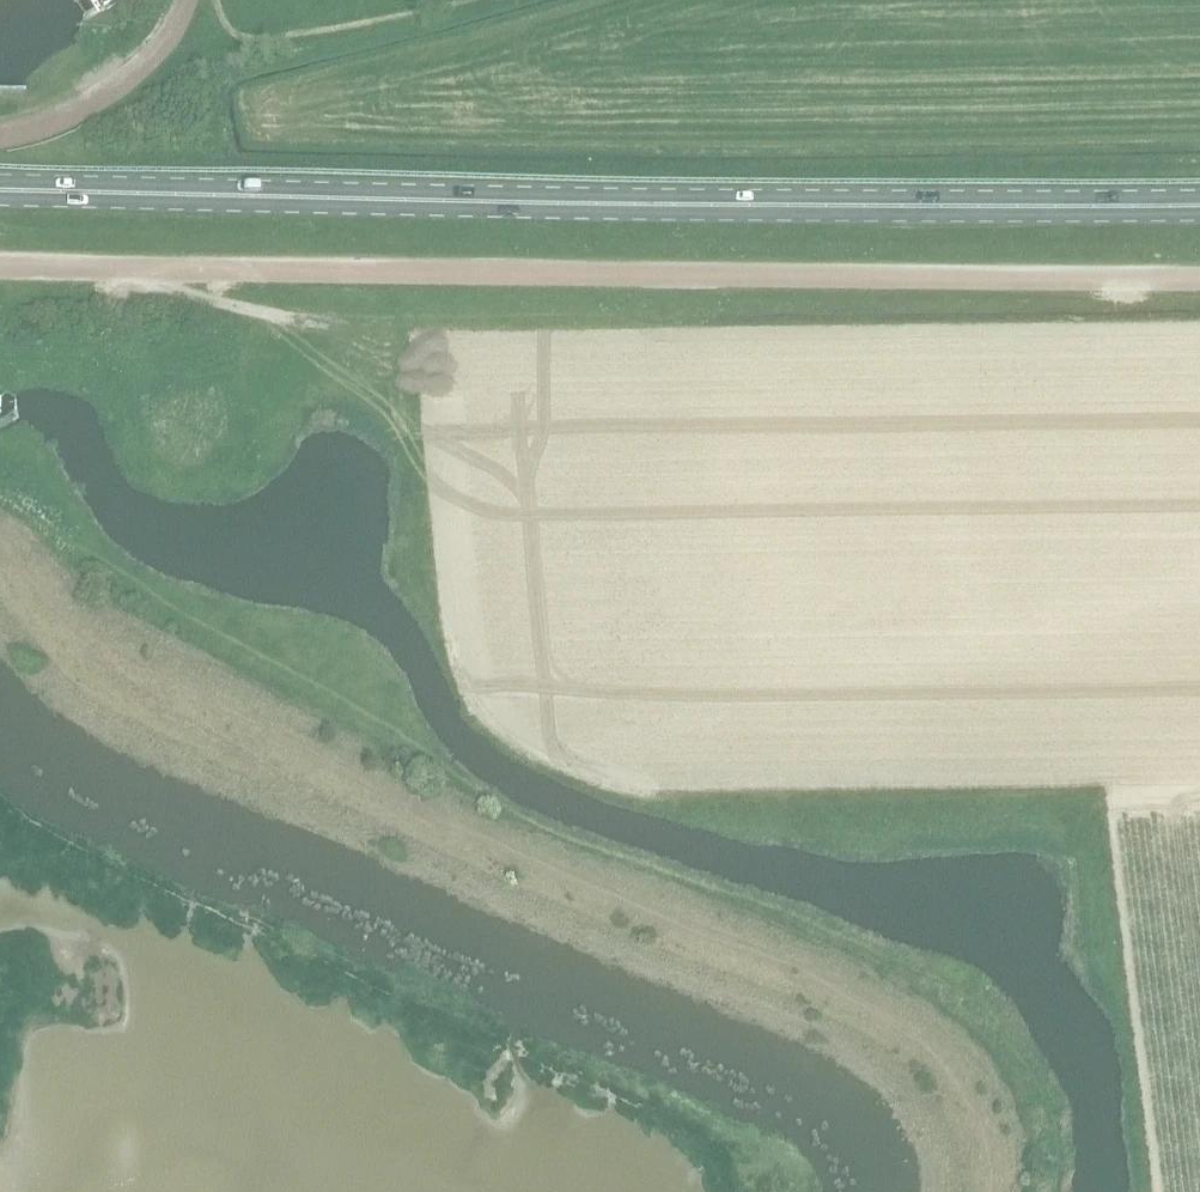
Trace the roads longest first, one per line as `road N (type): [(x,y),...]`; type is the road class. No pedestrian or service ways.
road 1 (primary): [(0,188),(457,203),(1199,204)]
road 2 (unclassified): [(0,271),(1199,276)]
road 3 (unclassified): [(0,138),(63,122),(119,89),(153,62),(190,0)]

